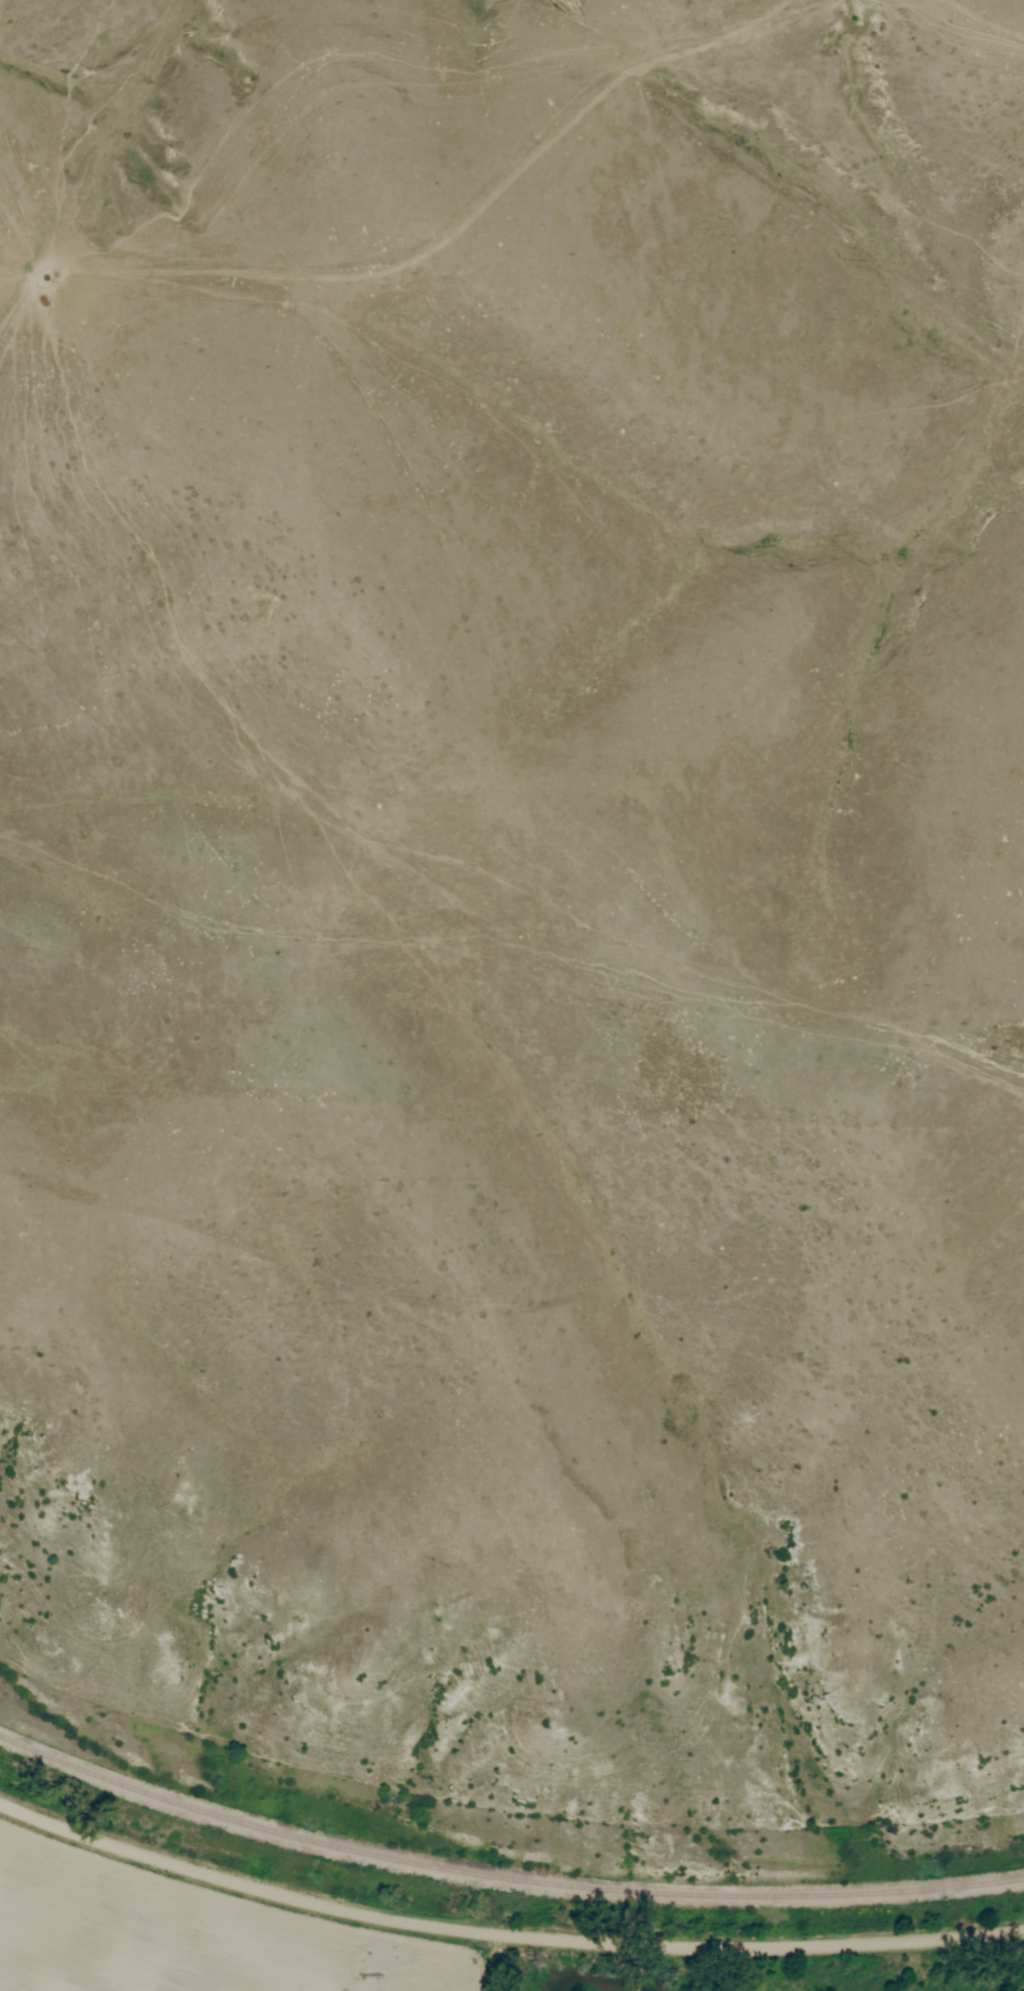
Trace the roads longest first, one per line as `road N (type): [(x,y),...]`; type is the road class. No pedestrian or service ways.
road 1 (residential): [(1023,1932),(752,1951),(481,1936),(330,1909),(127,1853),(0,1807)]

